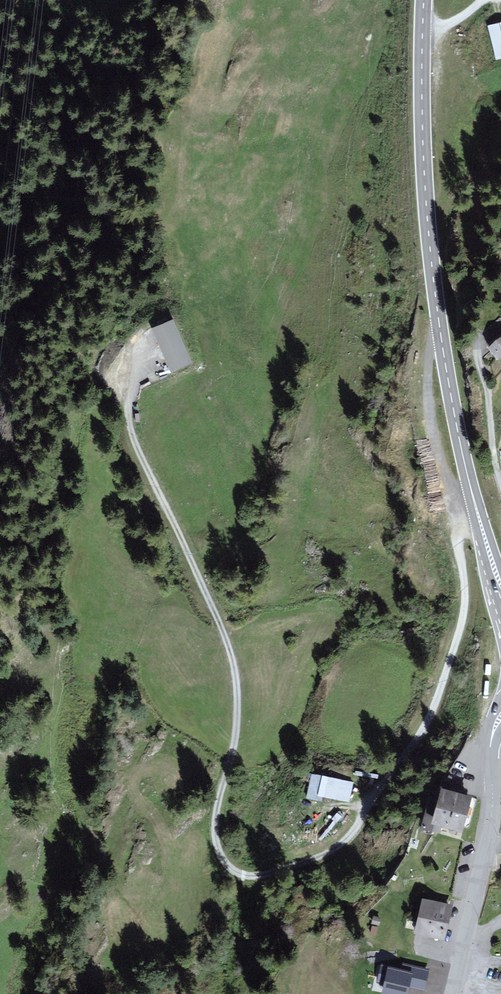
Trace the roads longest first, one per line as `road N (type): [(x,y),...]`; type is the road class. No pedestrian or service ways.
road 1 (track): [(471,493),(461,633),(405,768),(328,854),(261,876),(235,872),(216,849),(214,823),(234,751),(235,671),(131,435),(145,367)]
road 2 (primary): [(500,589),(471,493),(440,329),(425,183),(424,0)]
road 3 (residential): [(454,993),(489,834),(492,742),(500,720)]
road 4 (track): [(463,529),(427,412),(427,371),(440,329)]

